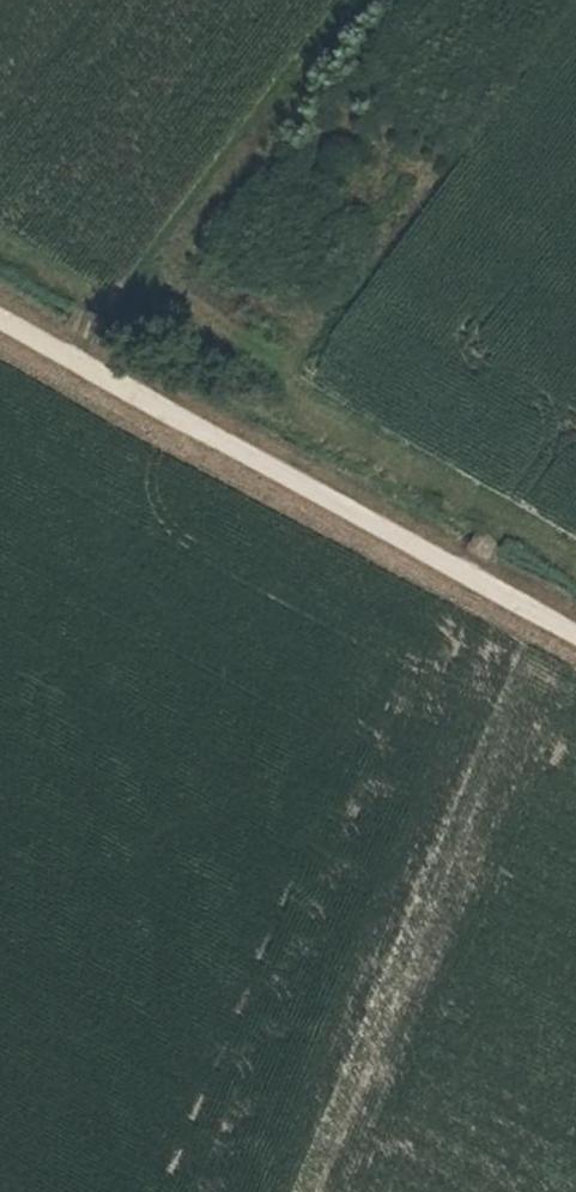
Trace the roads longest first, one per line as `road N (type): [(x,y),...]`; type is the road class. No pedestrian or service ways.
road 1 (track): [(0,328),(575,650)]

